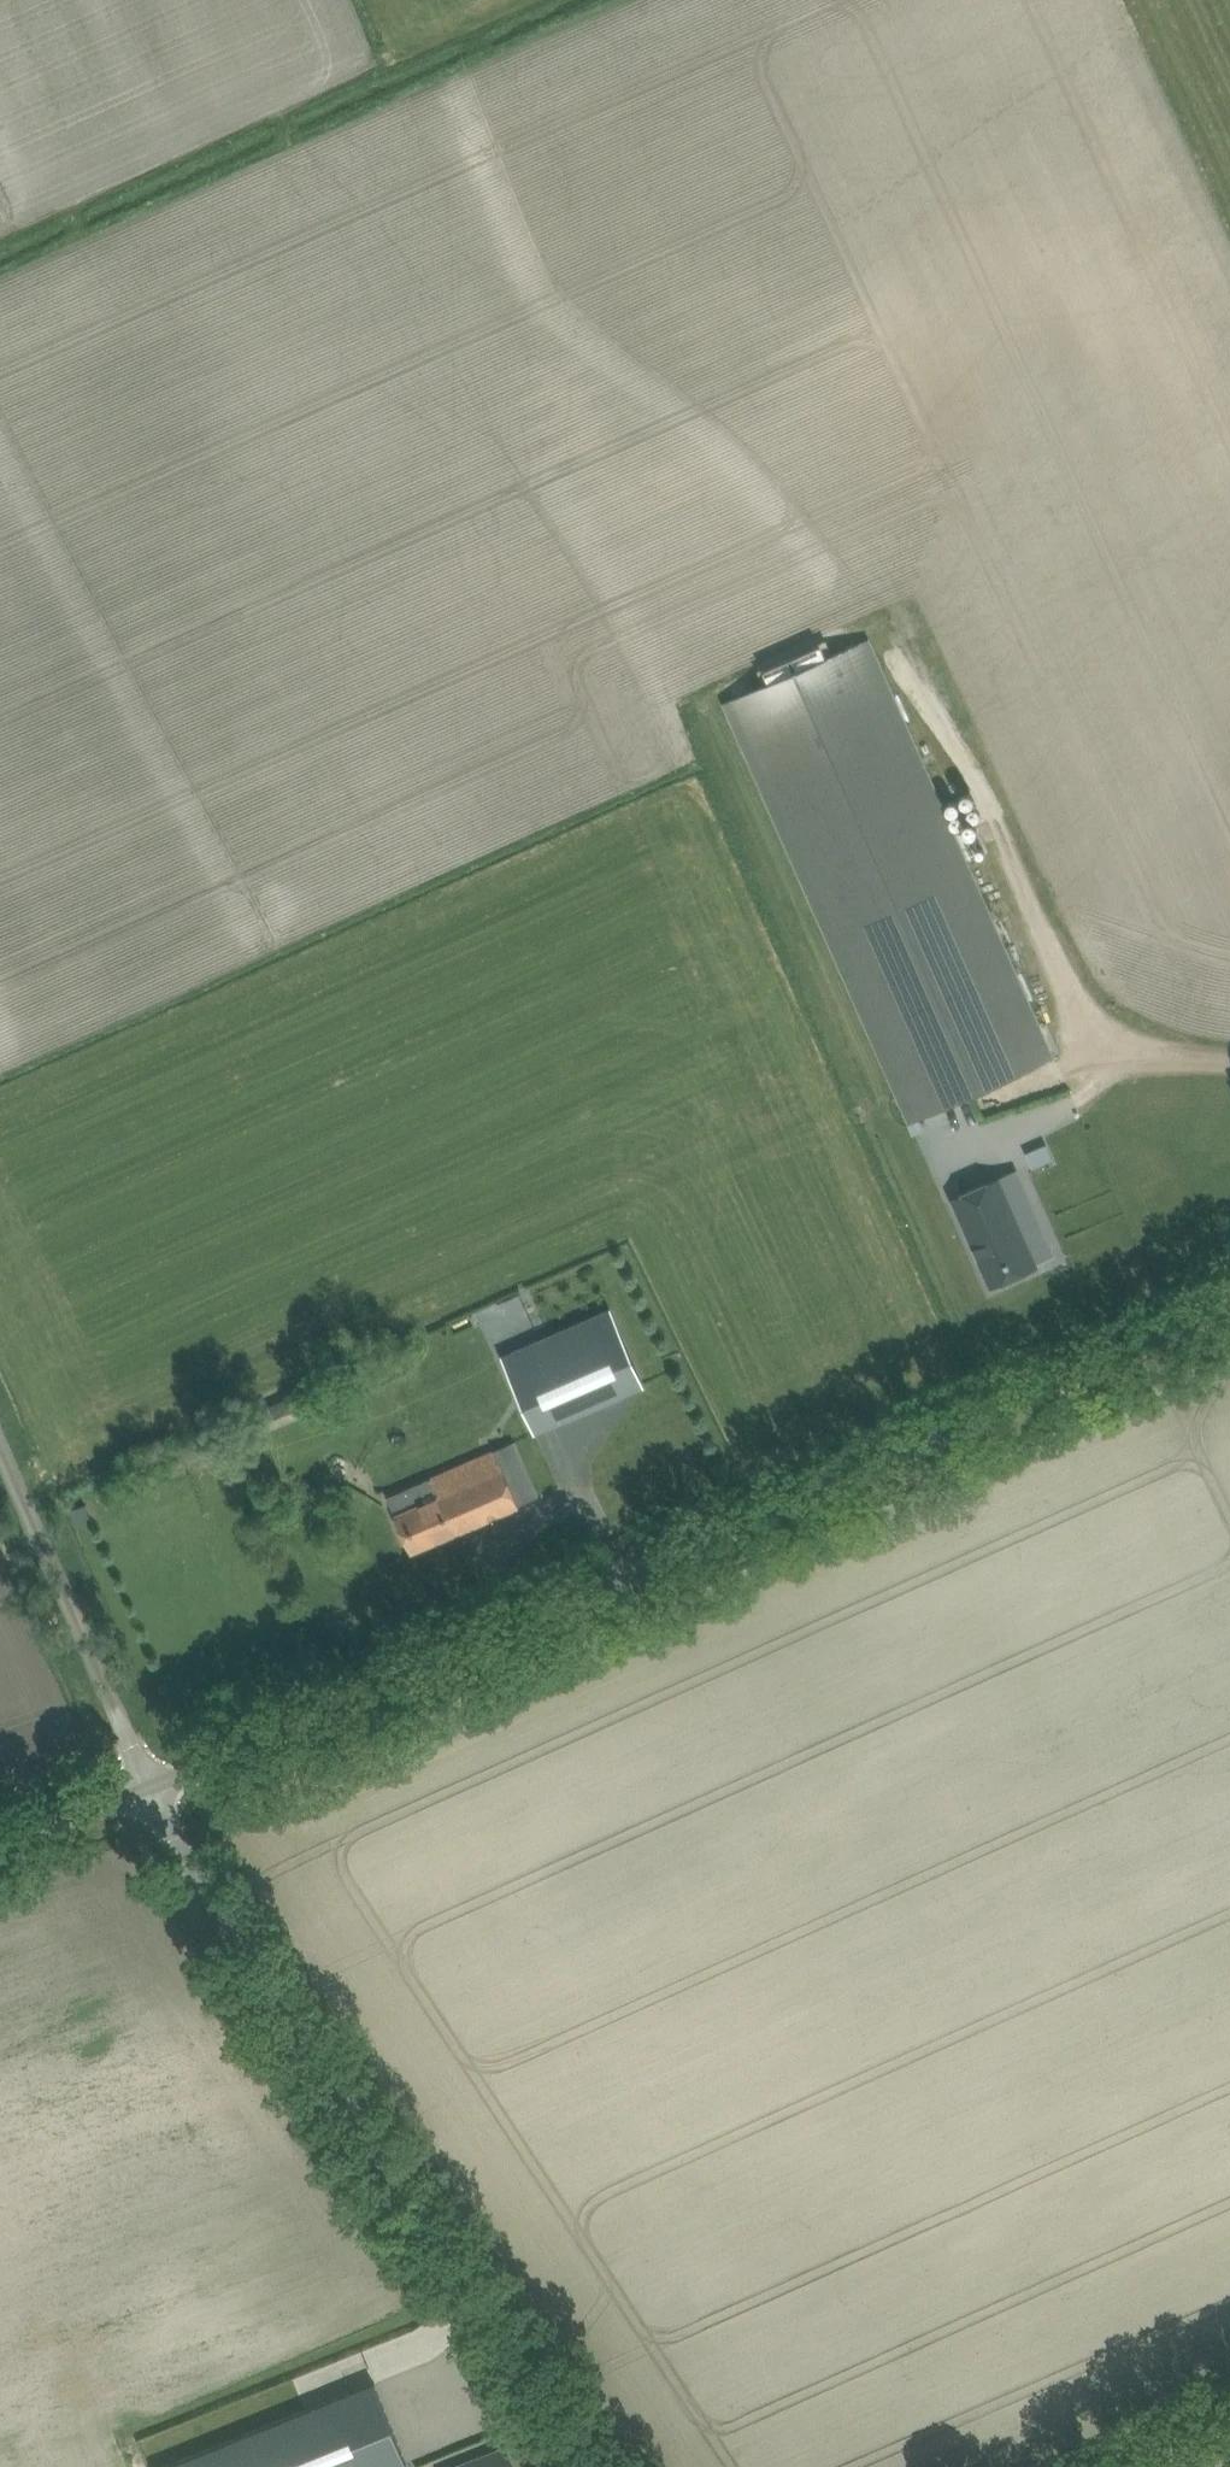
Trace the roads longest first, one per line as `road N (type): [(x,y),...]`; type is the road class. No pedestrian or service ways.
road 1 (unclassified): [(150,1792),(306,1732),(1229,1317)]
road 2 (unclassified): [(586,2466),(237,1947),(150,1792)]
road 3 (track): [(150,1792),(0,1442)]
road 4 (unclassified): [(0,1842),(150,1792)]

